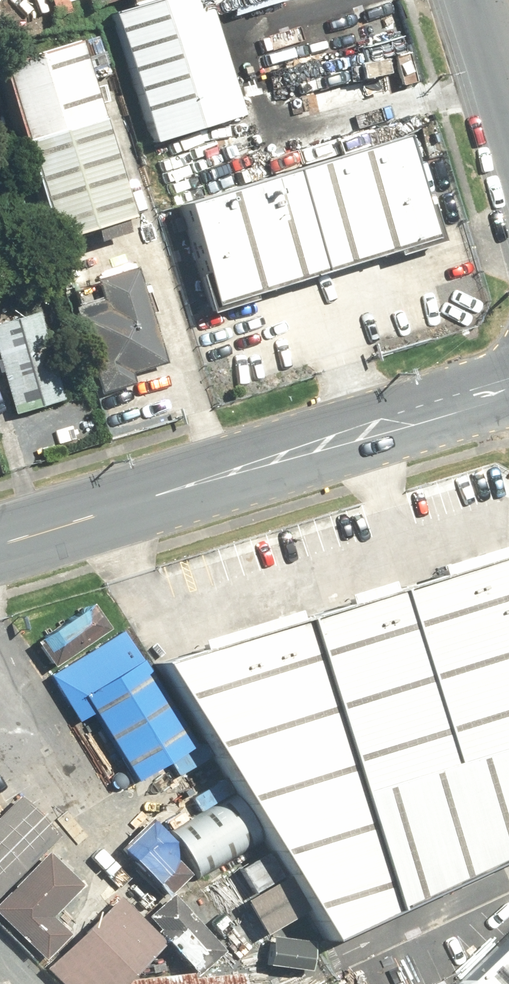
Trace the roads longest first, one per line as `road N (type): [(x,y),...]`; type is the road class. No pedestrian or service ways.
road 1 (secondary): [(0,540),(508,387)]
road 2 (unclassified): [(462,0),(508,155)]

